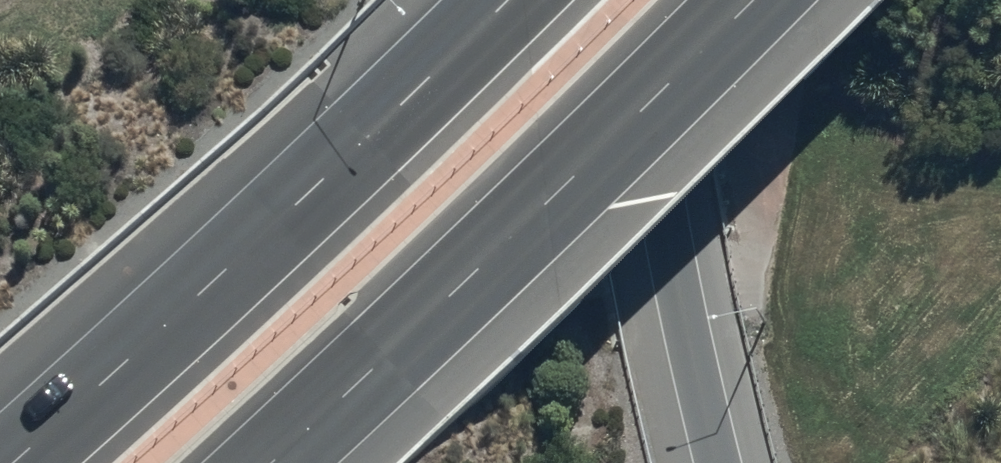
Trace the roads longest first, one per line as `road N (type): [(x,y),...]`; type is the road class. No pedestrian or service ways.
road 1 (motorway): [(10,462),(501,0)]
road 2 (motorway): [(748,0),(266,462)]
road 3 (motorway): [(718,462),(671,251),(634,0)]

